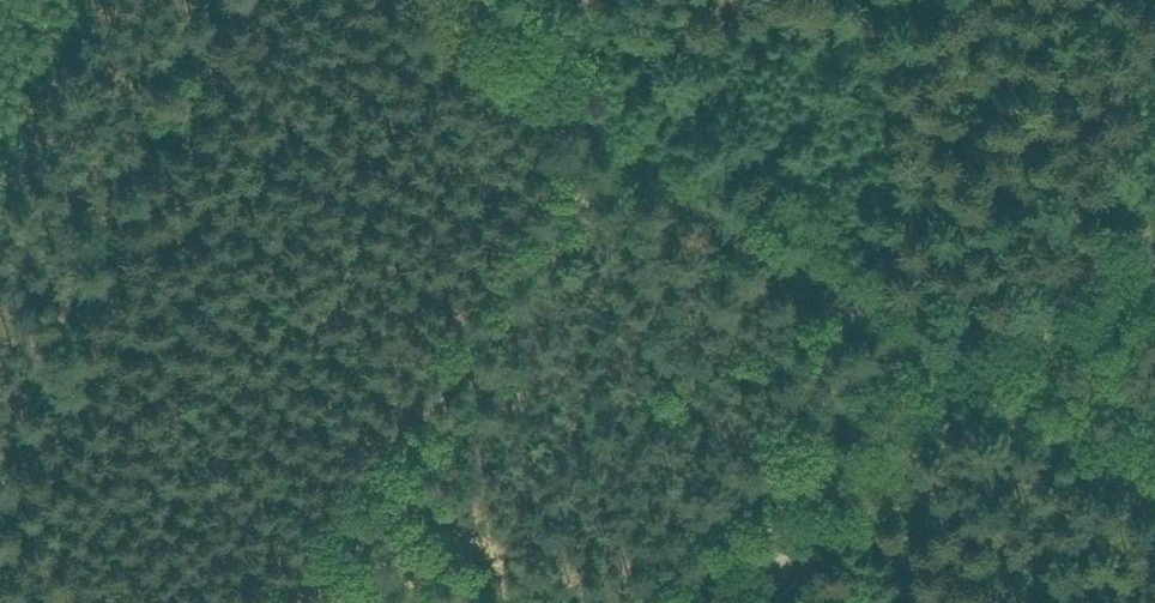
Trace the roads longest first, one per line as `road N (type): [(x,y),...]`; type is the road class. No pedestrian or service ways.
road 1 (track): [(436,0),(572,108),(995,379),(1154,470)]
road 2 (track): [(0,503),(224,0)]
road 3 (track): [(1154,249),(839,507),(745,602)]

